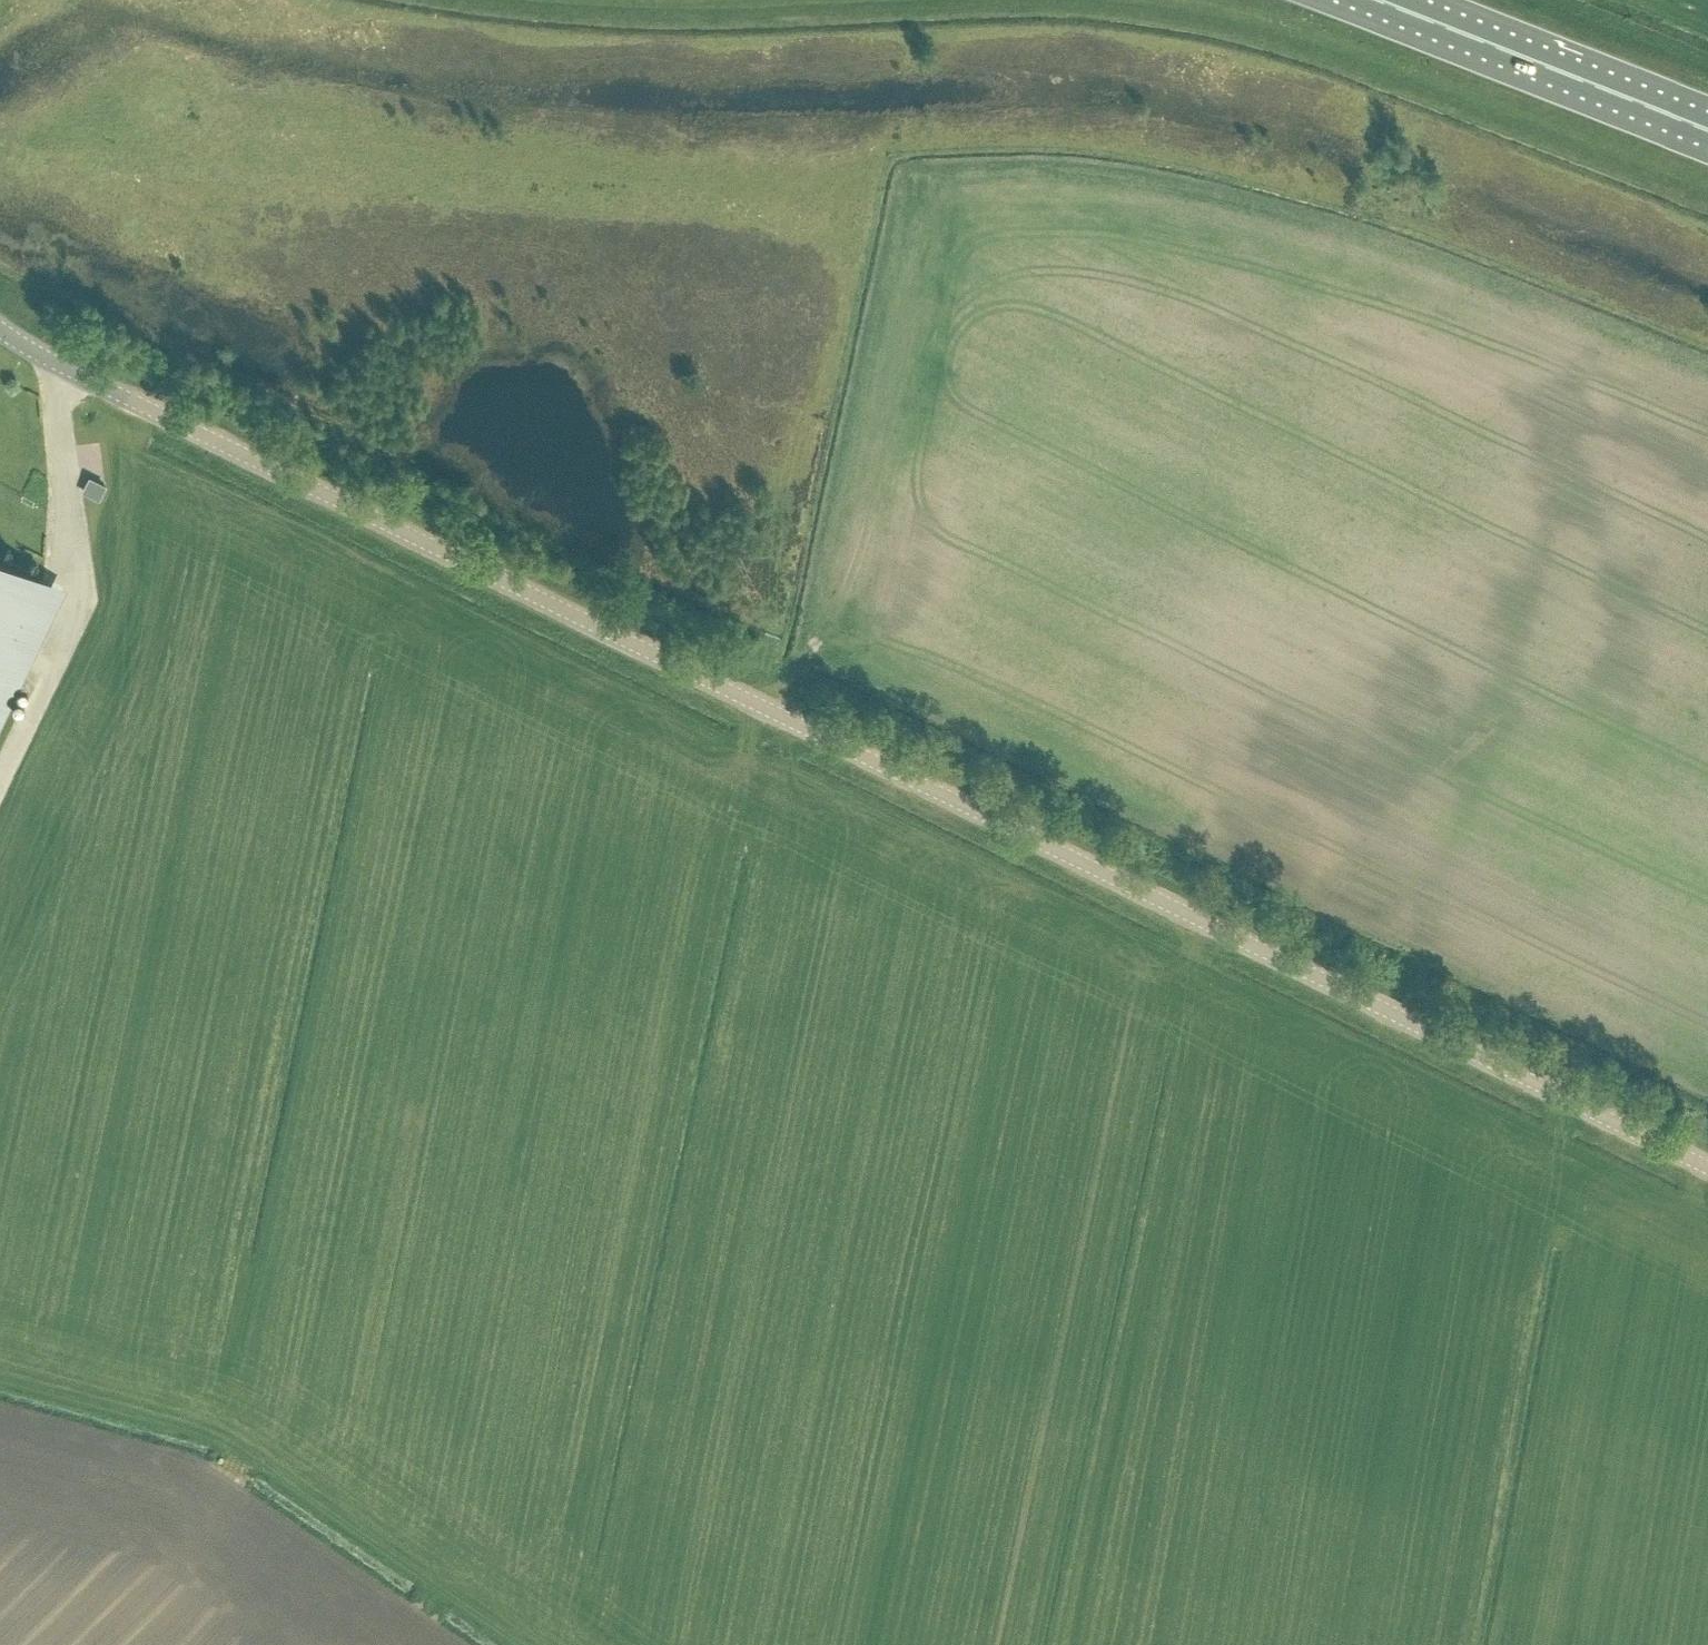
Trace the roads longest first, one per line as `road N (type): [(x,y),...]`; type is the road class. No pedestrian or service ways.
road 1 (tertiary): [(1707,1164),(0,326)]
road 2 (trunk): [(1707,128),(1483,42)]
road 3 (trunk): [(1329,0),(1483,42)]

